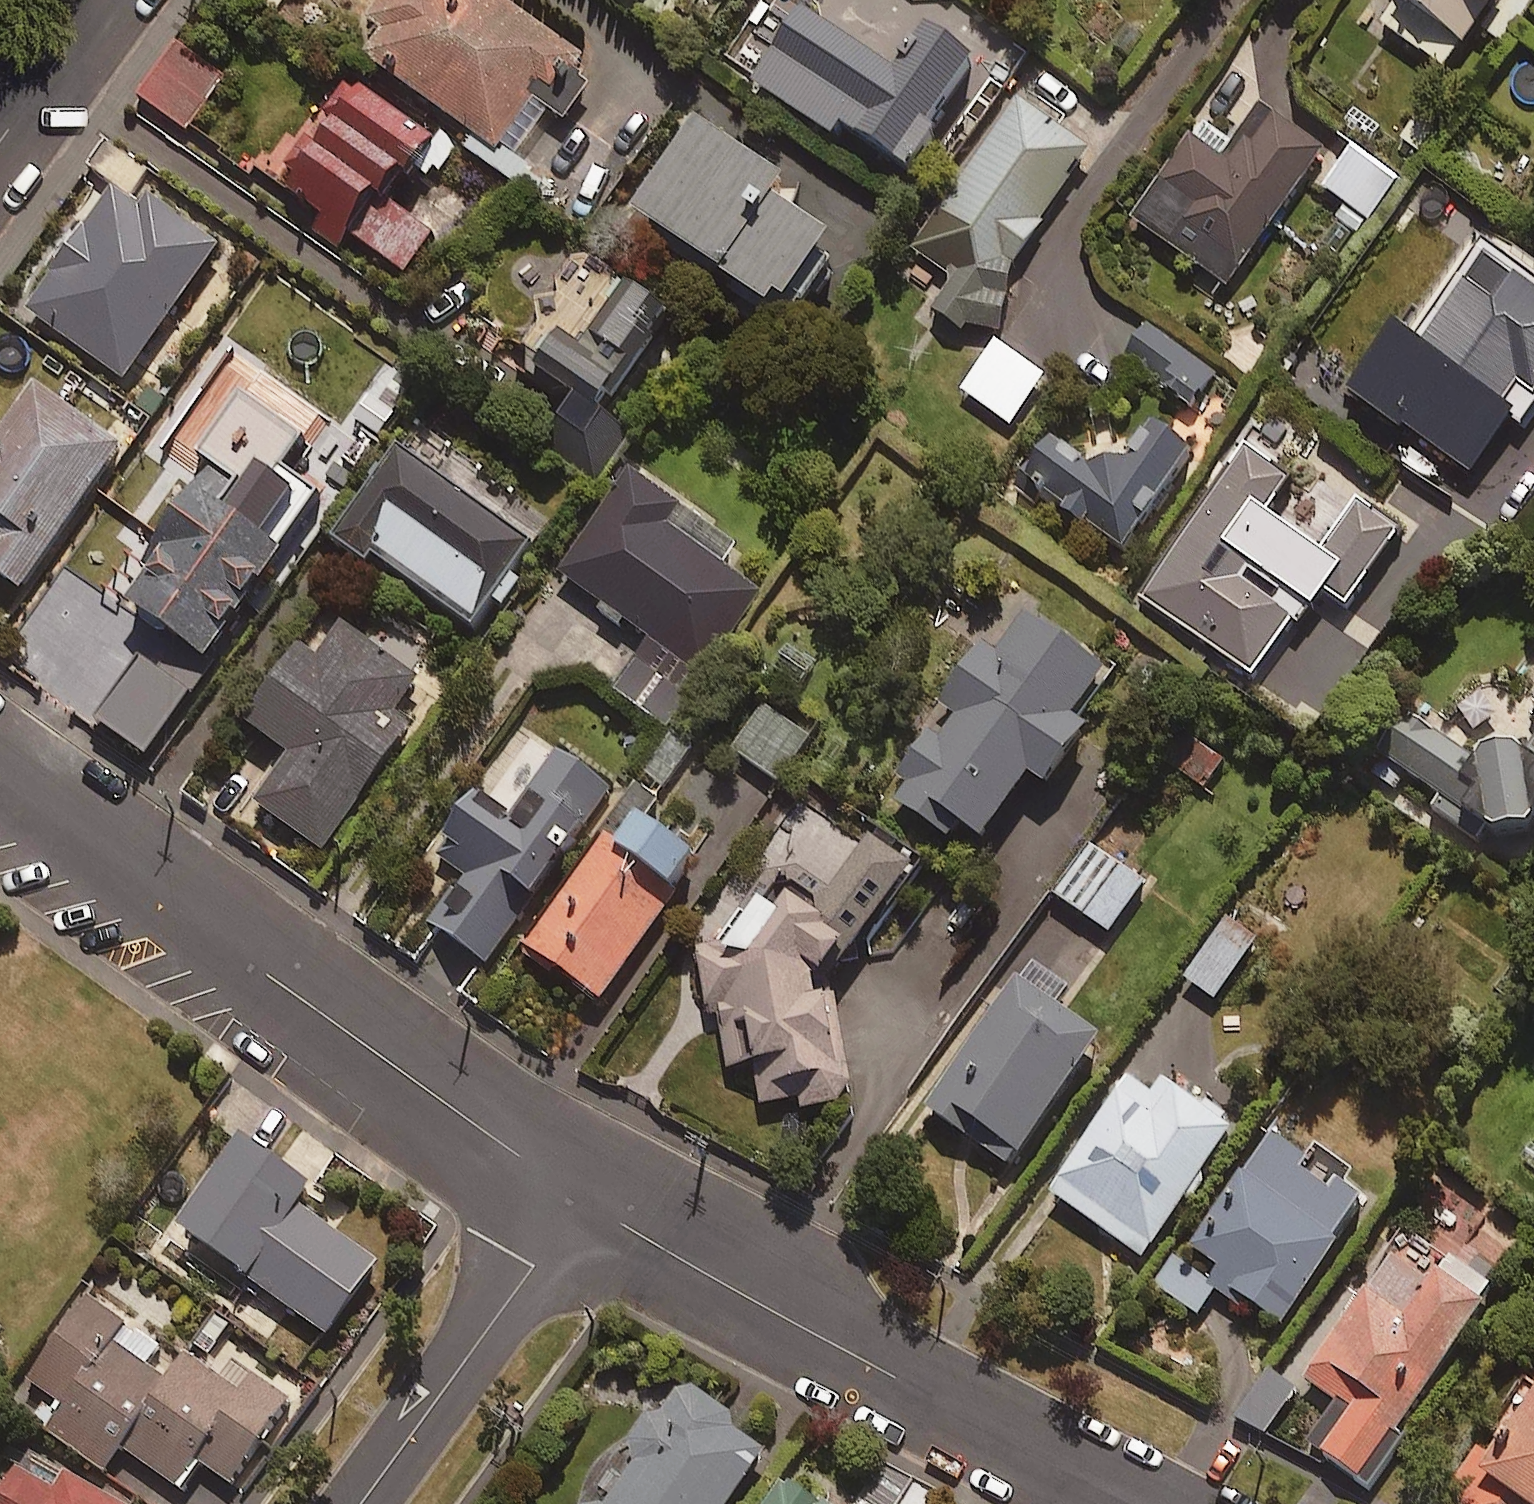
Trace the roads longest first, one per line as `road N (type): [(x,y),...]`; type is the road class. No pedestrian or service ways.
road 1 (residential): [(581,1200),(0,777)]
road 2 (residential): [(1138,1503),(581,1200)]
road 3 (residential): [(581,1200),(362,1503)]
road 4 (residential): [(102,0),(0,143)]

